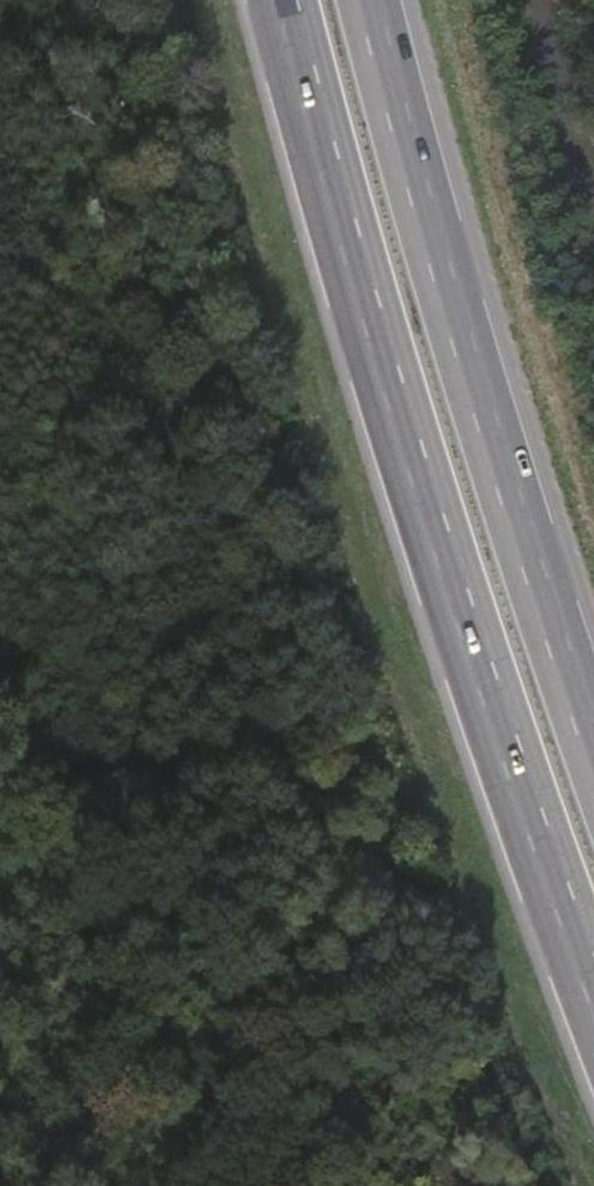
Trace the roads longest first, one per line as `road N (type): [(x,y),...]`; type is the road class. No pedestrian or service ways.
road 1 (motorway): [(290,0),(455,624),(593,980)]
road 2 (motorway): [(593,750),(443,276),(369,0)]
road 3 (track): [(593,151),(547,0)]

